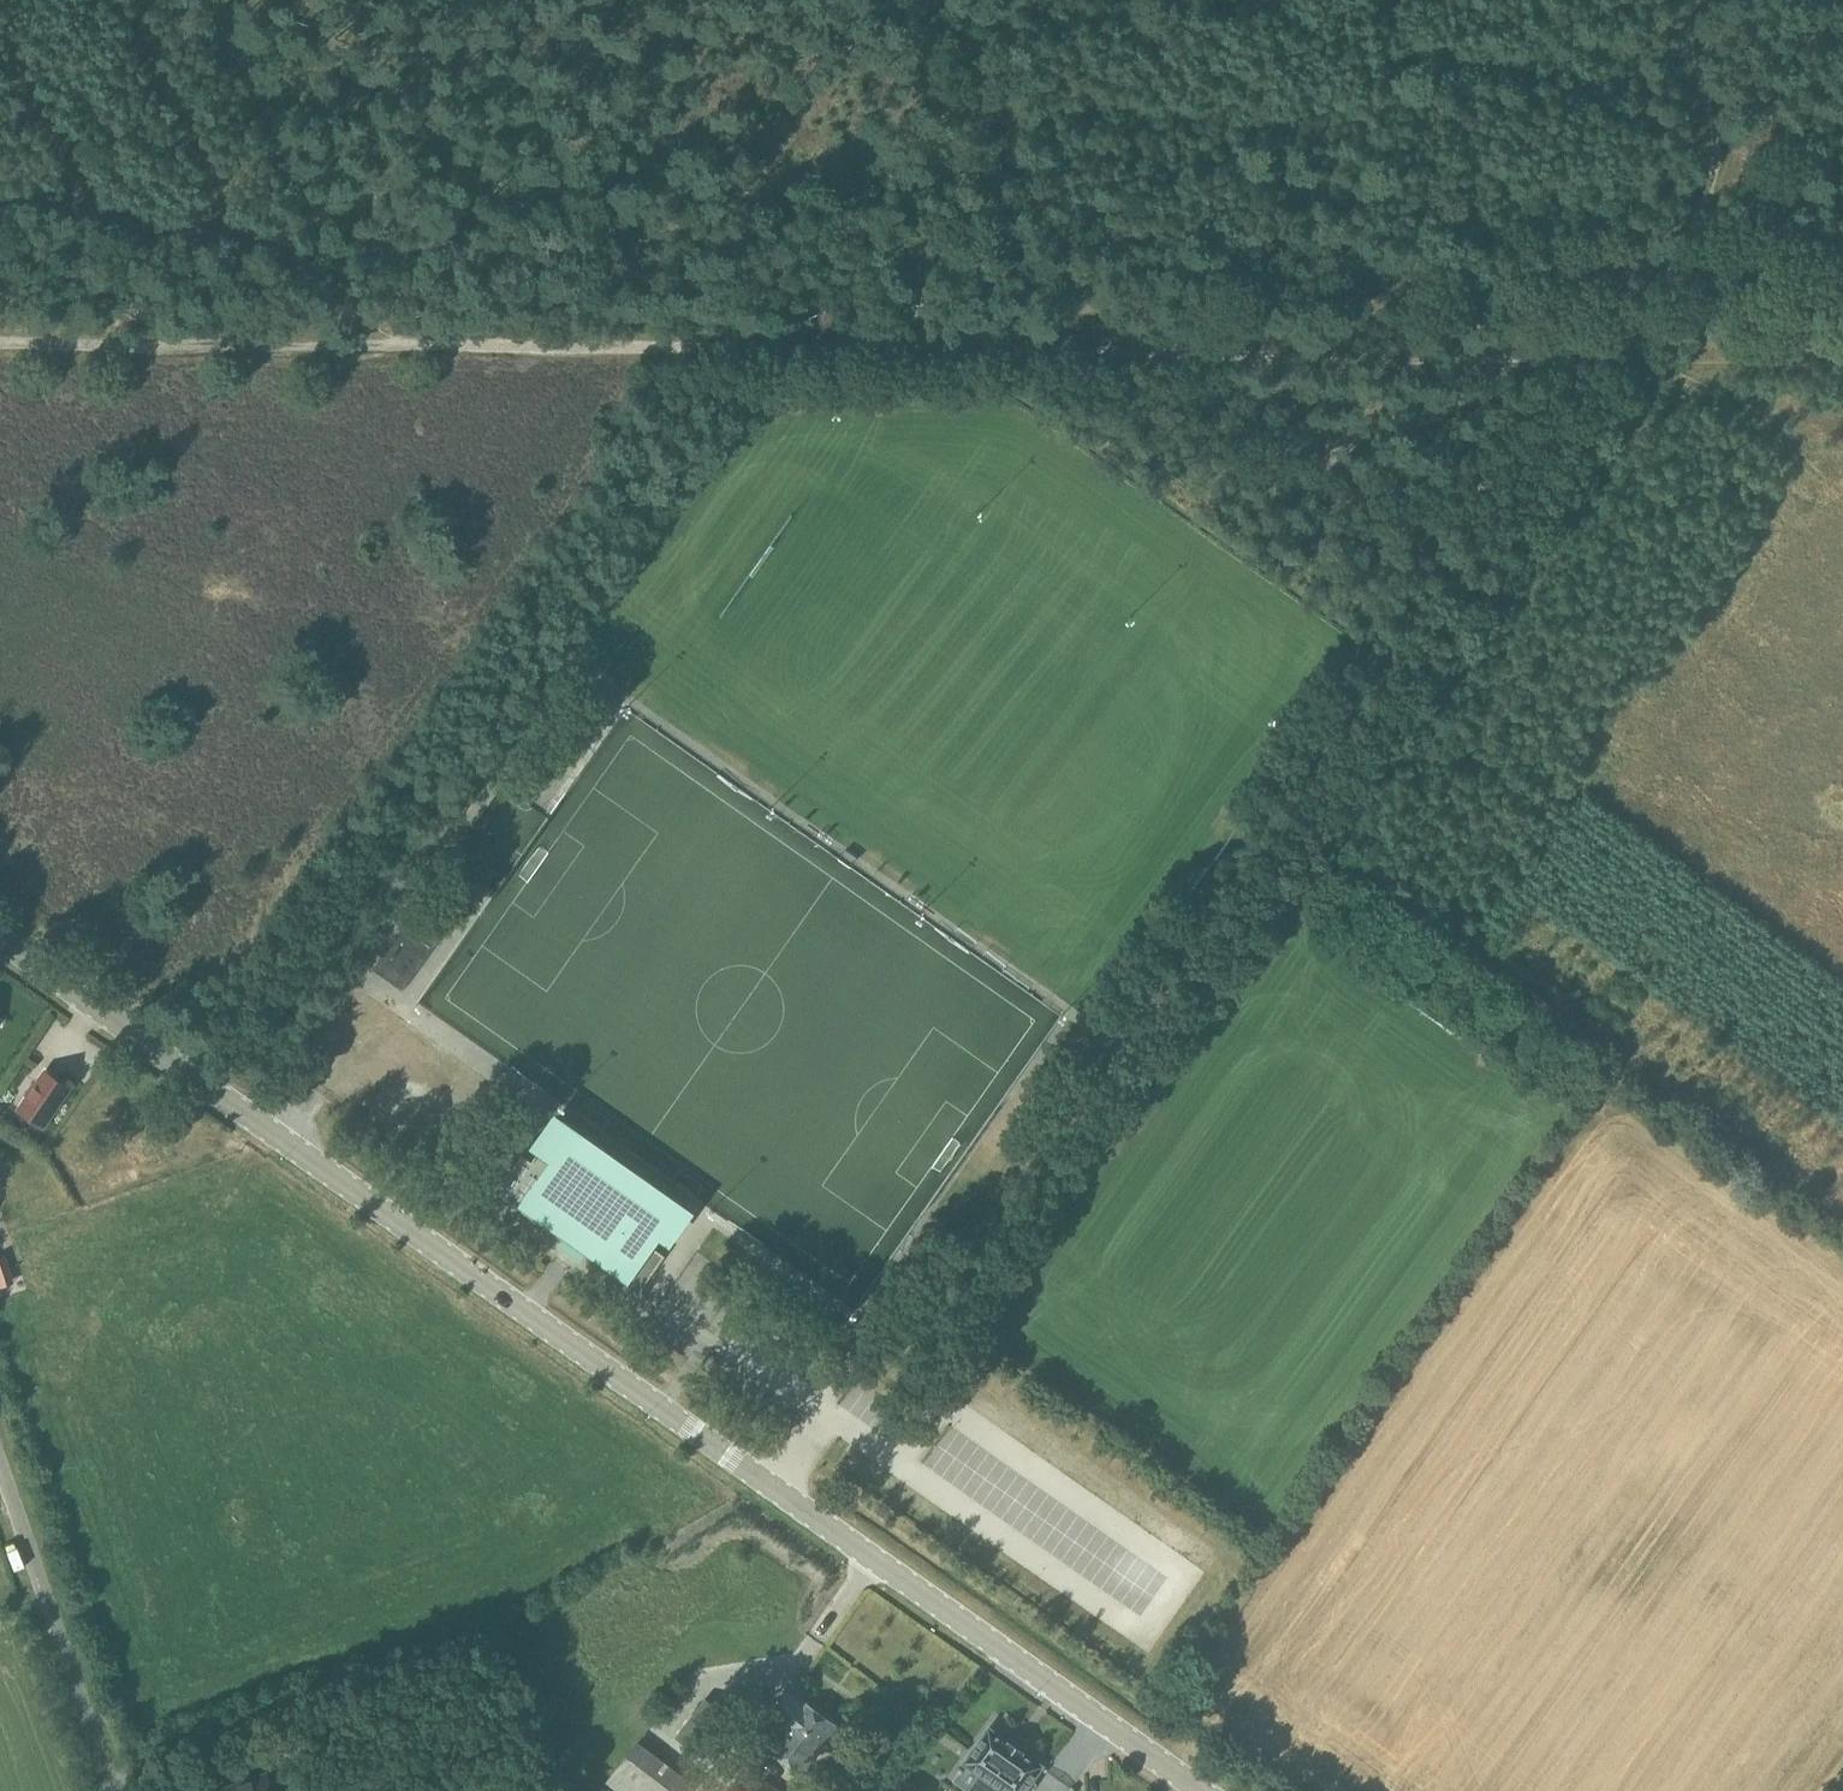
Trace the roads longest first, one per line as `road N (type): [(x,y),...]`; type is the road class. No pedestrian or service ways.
road 1 (track): [(382,341),(1606,349),(1655,311),(1711,178),(1716,140),(1684,48),(1687,19),(1703,0)]
road 2 (tertiary): [(1202,1790),(0,937)]
road 3 (track): [(382,341),(196,0)]
road 4 (track): [(0,341),(382,341)]
road 5 (unclassified): [(116,1790),(0,1456)]

